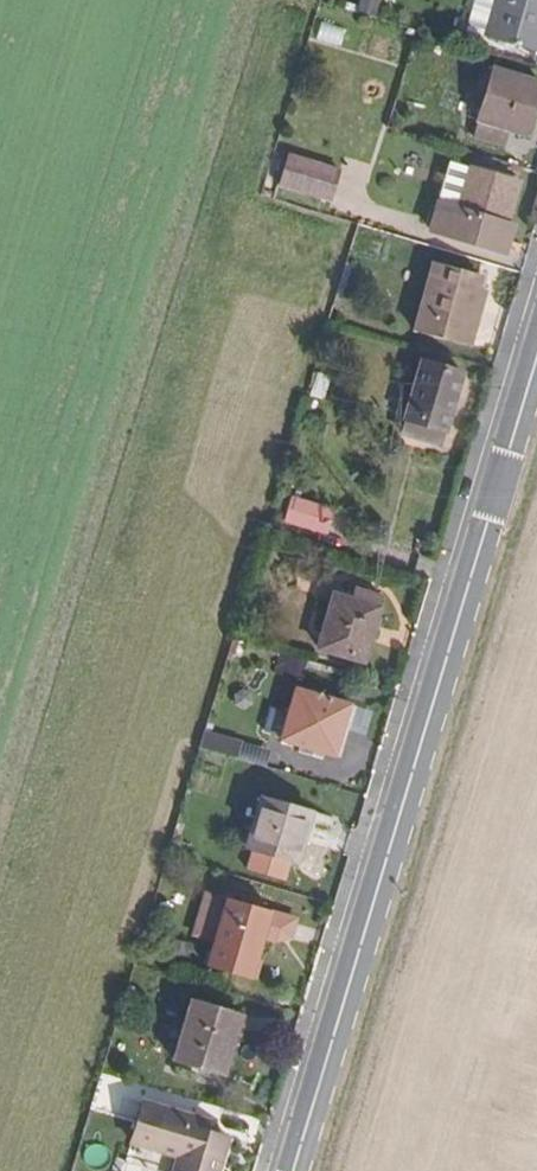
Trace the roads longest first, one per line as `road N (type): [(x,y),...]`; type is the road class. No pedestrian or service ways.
road 1 (secondary): [(536,355),(294,1170)]

